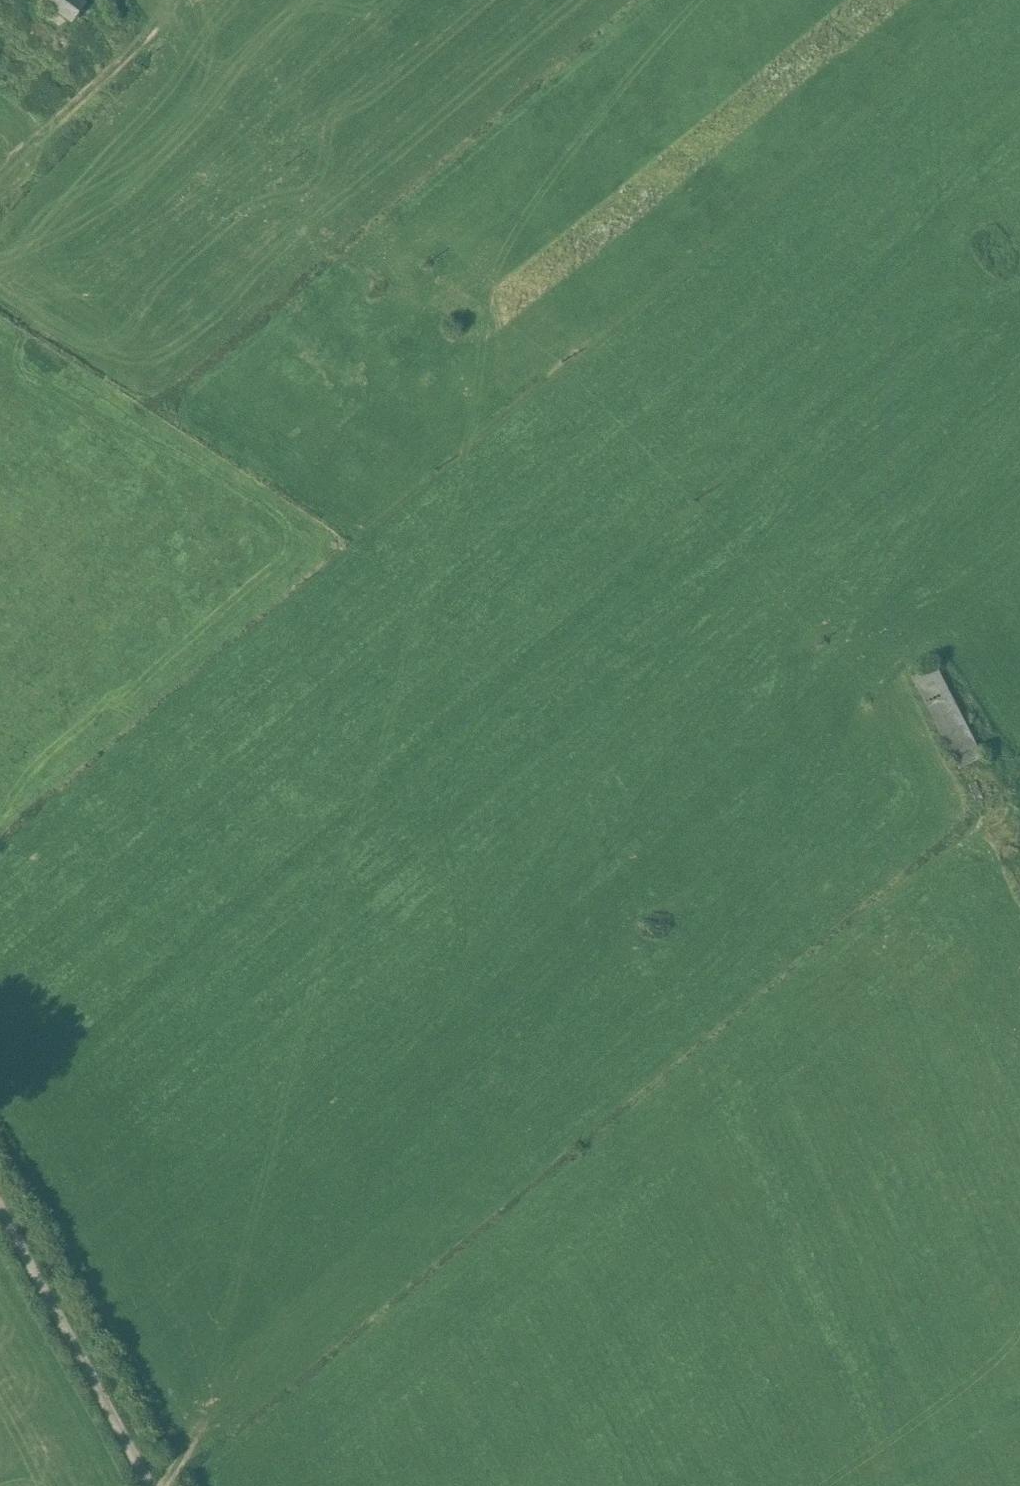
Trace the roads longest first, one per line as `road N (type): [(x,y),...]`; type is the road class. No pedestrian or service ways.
road 1 (track): [(0,1217),(146,1485)]

